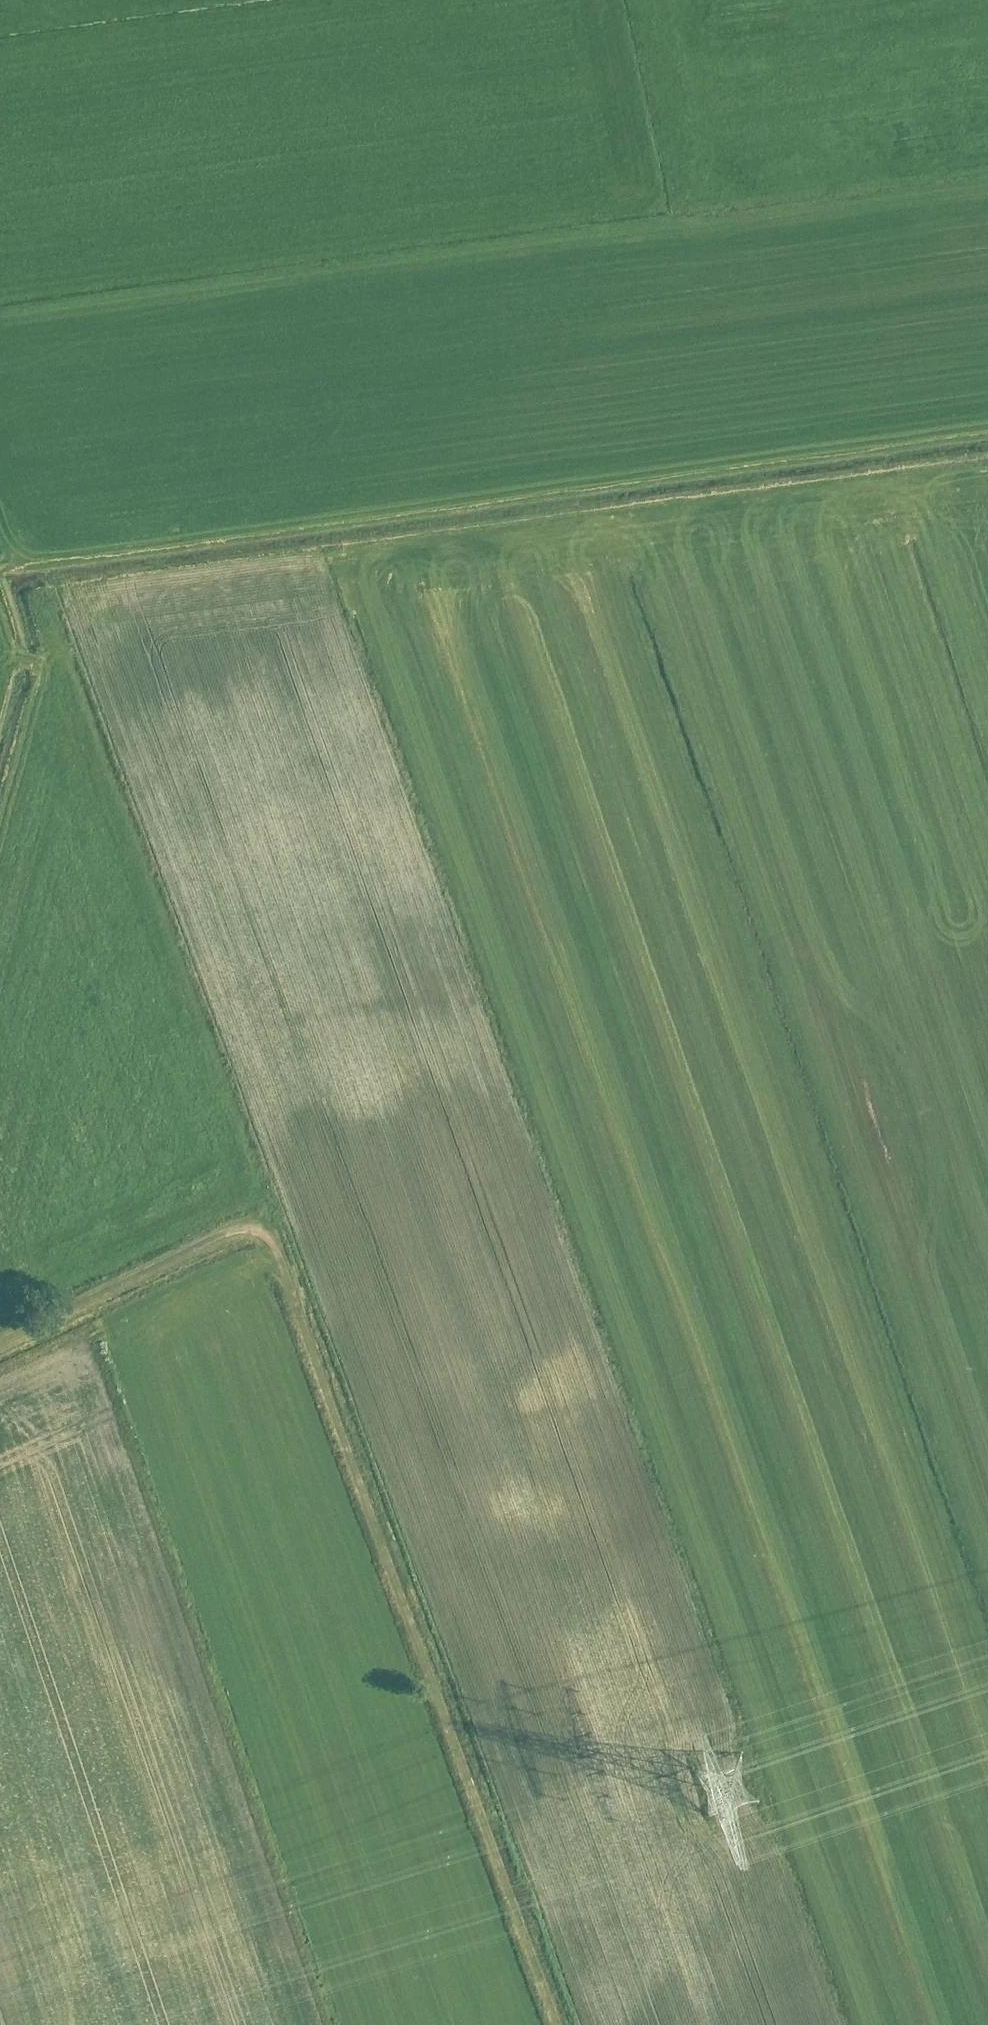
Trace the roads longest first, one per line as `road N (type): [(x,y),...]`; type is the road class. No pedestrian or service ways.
road 1 (track): [(557,2024),(268,1233),(241,1228),(0,1341)]

